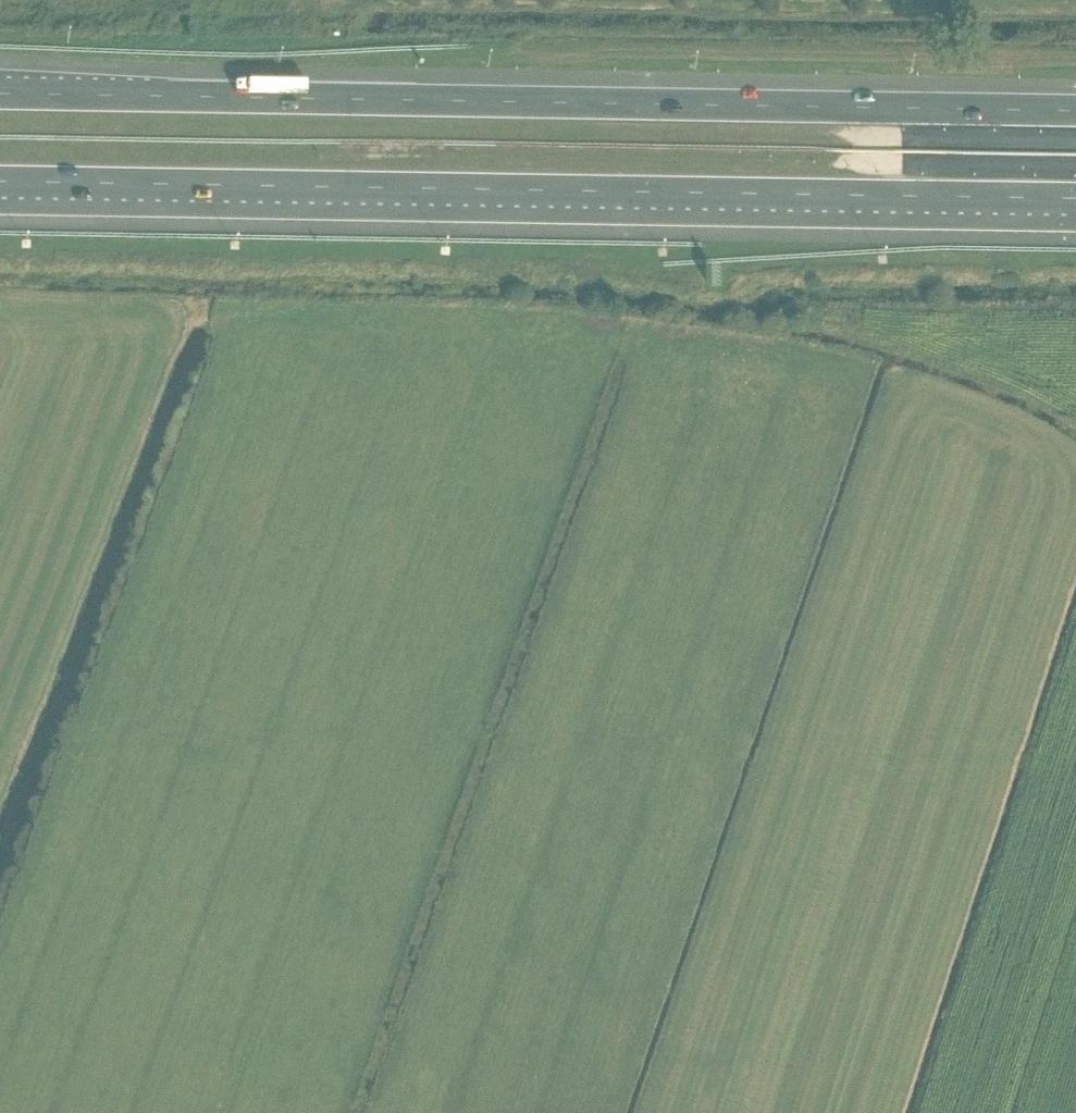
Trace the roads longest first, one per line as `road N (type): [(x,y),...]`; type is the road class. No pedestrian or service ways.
road 1 (motorway): [(1075,110),(0,93)]
road 2 (motorway): [(0,181),(1075,197)]

